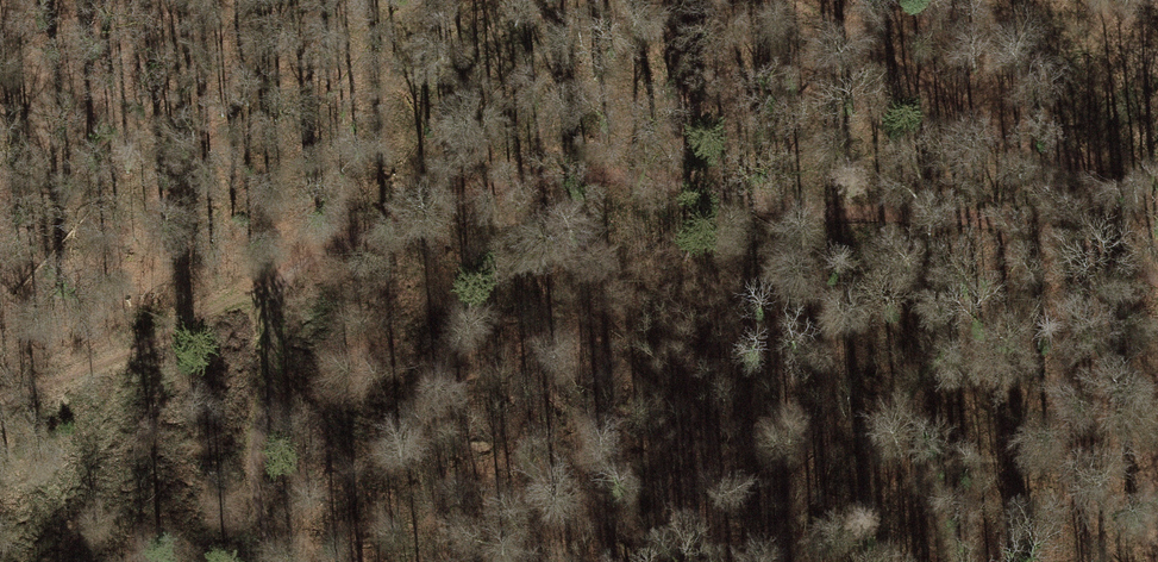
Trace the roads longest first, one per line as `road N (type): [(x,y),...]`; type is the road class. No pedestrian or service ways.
road 1 (track): [(1157,284),(1038,230),(692,181),(577,173),(491,190),(278,271)]
road 2 (track): [(278,271),(0,409)]

